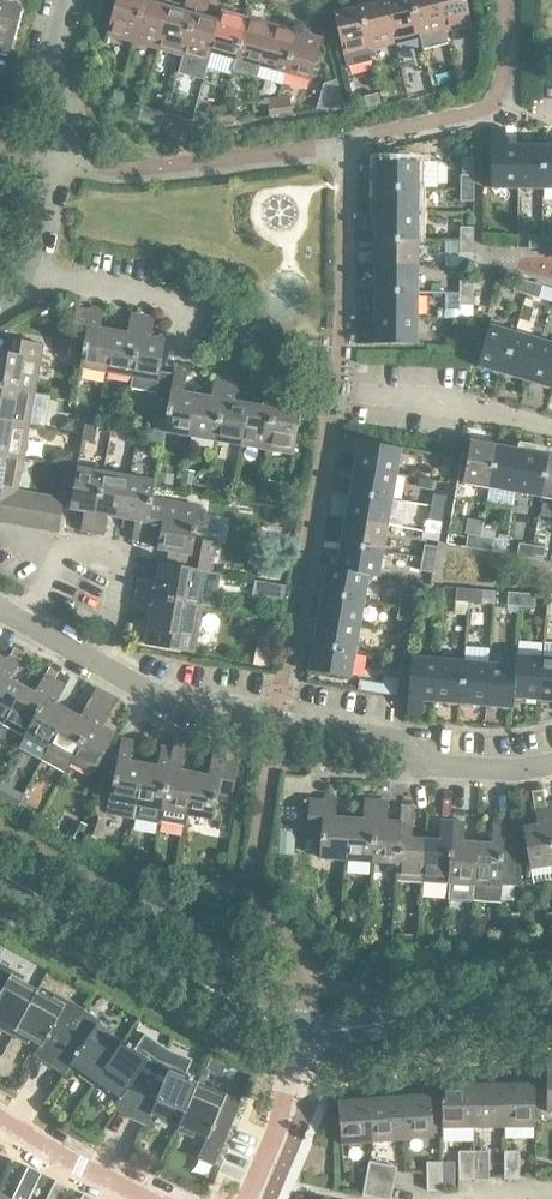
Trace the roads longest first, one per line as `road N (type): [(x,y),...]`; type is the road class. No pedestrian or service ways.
road 1 (residential): [(0,609),(164,699),(394,739),(416,764),(551,763)]
road 2 (tertiary): [(0,872),(181,975),(303,1028)]
road 3 (residential): [(29,289),(61,158),(49,48),(64,0)]
road 4 (tertiary): [(303,1028),(341,1030),(551,994)]
road 5 (residential): [(551,435),(345,397)]
road 6 (residential): [(191,370),(179,332),(156,305),(29,289)]
road 7 (residential): [(251,1198),(282,1119),(303,1028)]
road 8 (residential): [(0,1117),(153,1198)]

